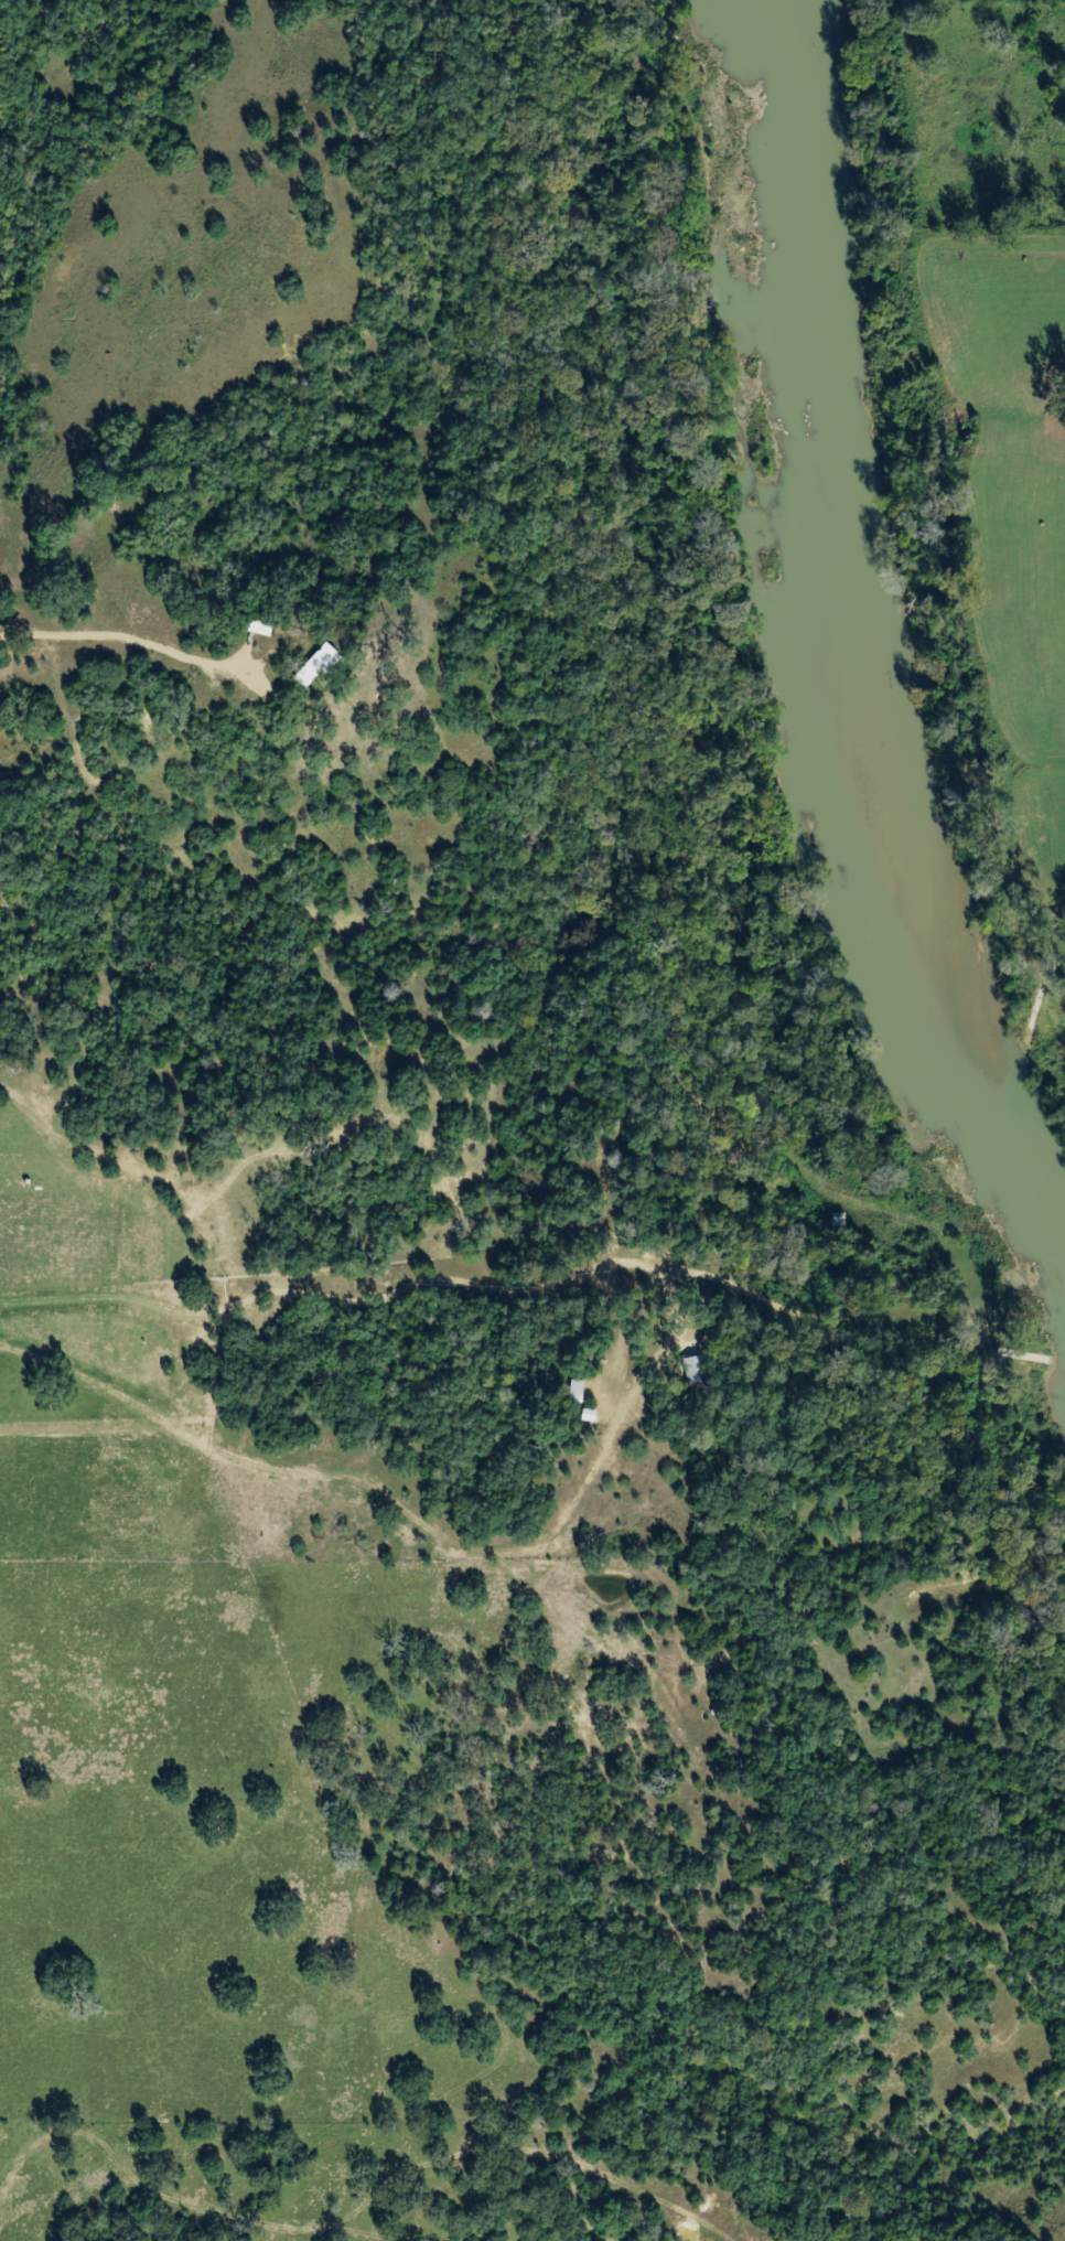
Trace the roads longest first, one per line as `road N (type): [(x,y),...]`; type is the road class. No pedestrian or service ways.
road 1 (residential): [(735,2240),(590,2160),(521,2145),(413,2224),(385,2232),(345,2232),(92,2184),(55,2186),(0,2228)]
road 2 (residential): [(0,642),(88,632),(239,677),(294,658)]

